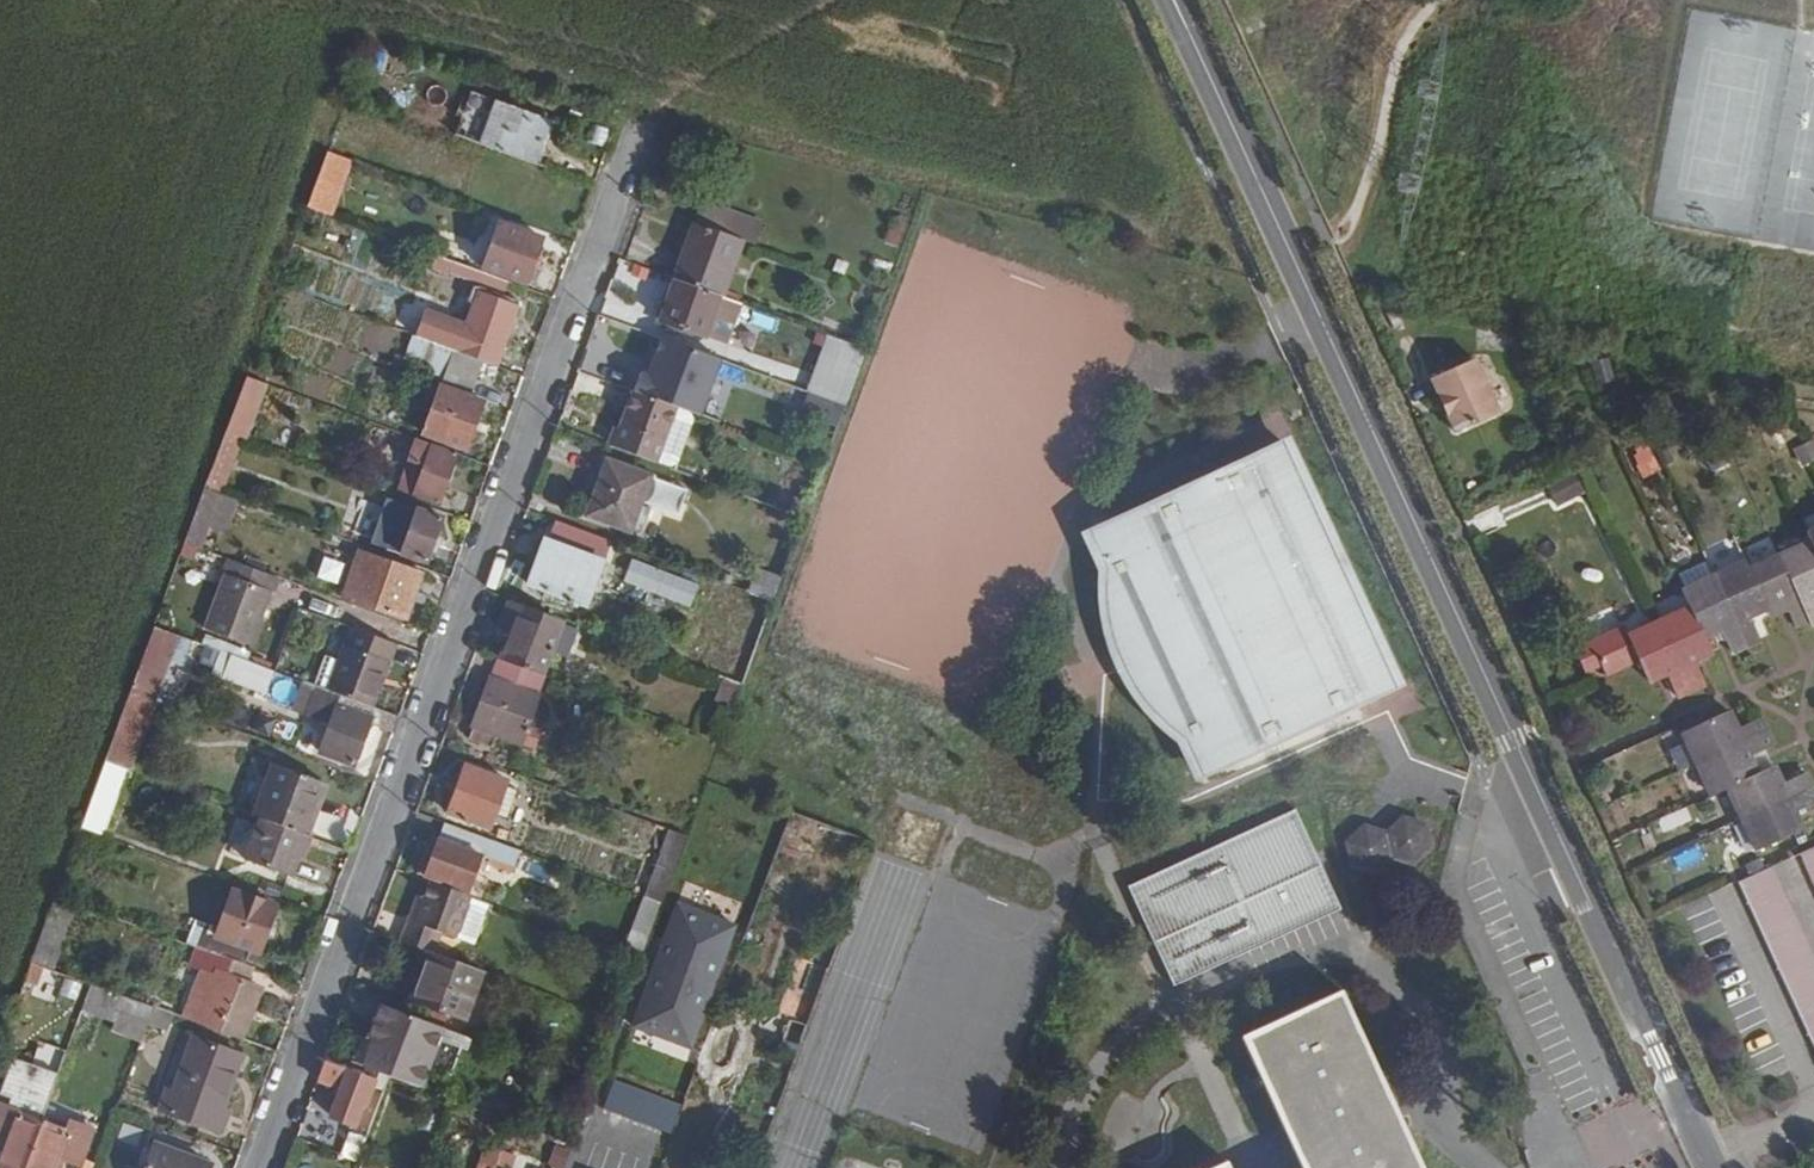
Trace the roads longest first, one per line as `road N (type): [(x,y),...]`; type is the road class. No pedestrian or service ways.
road 1 (residential): [(1174,0),(1713,1167)]
road 2 (residential): [(643,115),(263,1167)]

